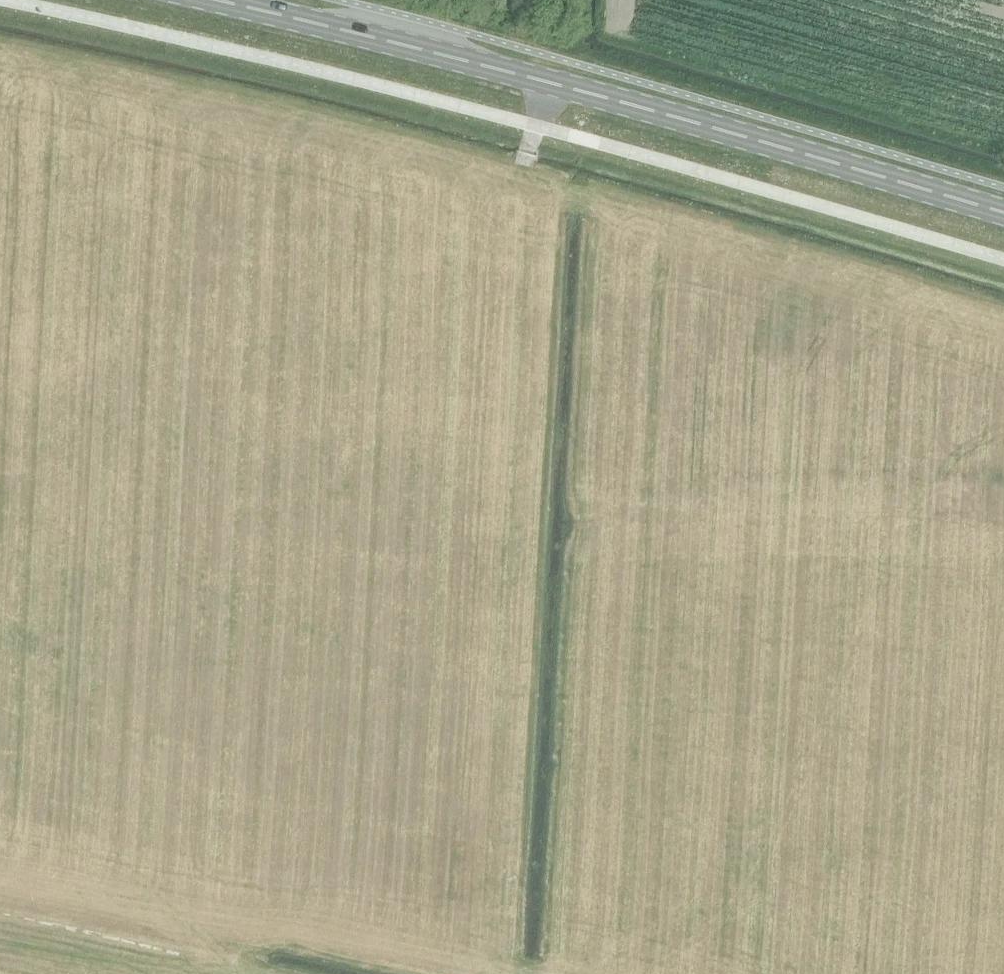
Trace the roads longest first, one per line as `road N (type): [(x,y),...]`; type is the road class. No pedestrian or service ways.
road 1 (primary): [(1003,216),(206,0)]

